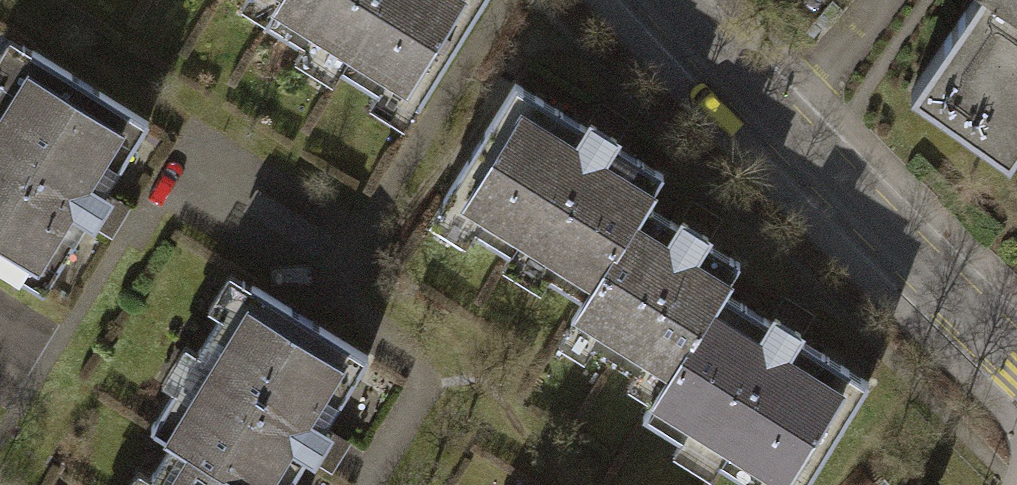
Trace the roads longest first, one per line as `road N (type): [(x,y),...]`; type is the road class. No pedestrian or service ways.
road 1 (secondary): [(664,0),(1016,357)]

